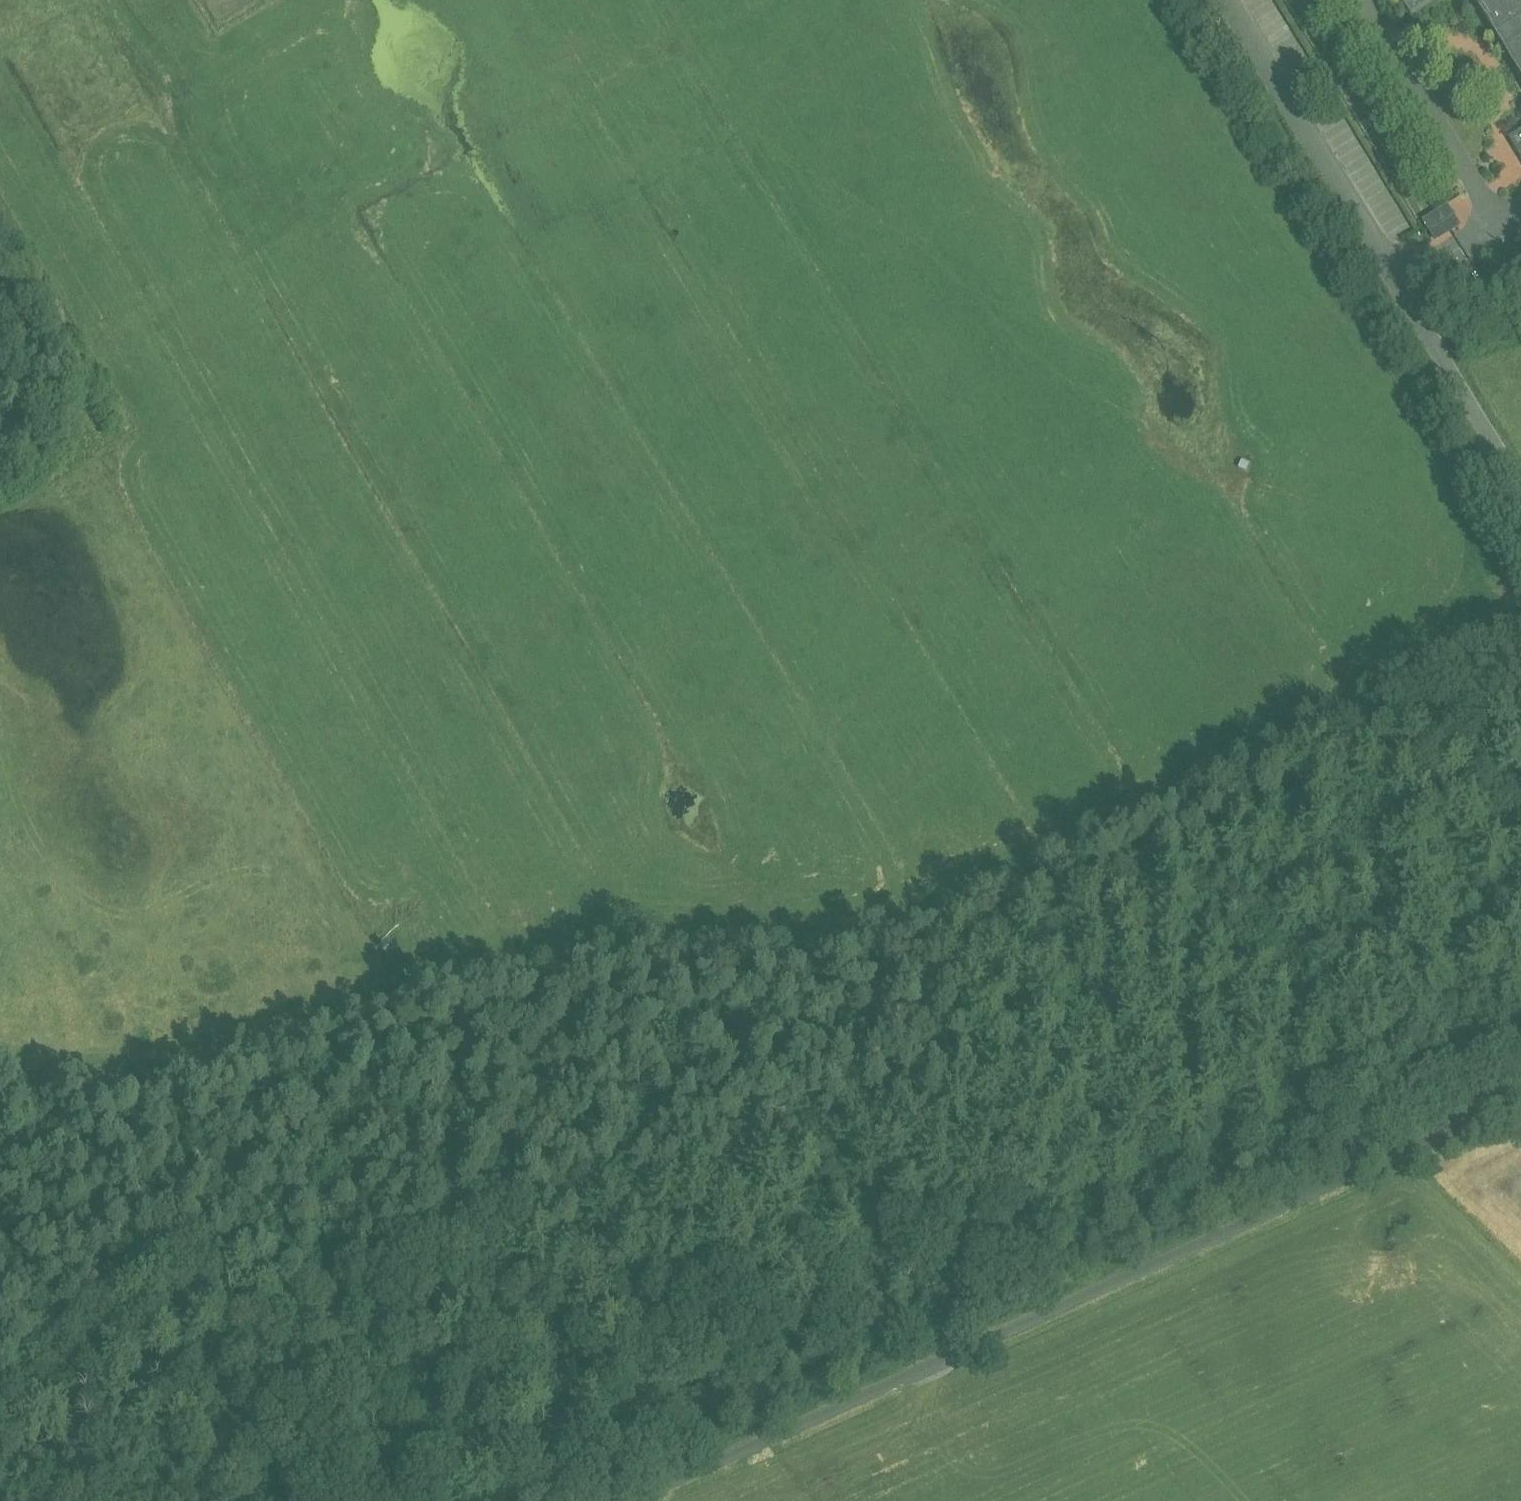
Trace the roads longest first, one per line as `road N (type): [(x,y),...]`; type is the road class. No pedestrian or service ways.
road 1 (unclassified): [(1520,1102),(630,1500)]
road 2 (unclassified): [(1520,490),(1220,0)]

